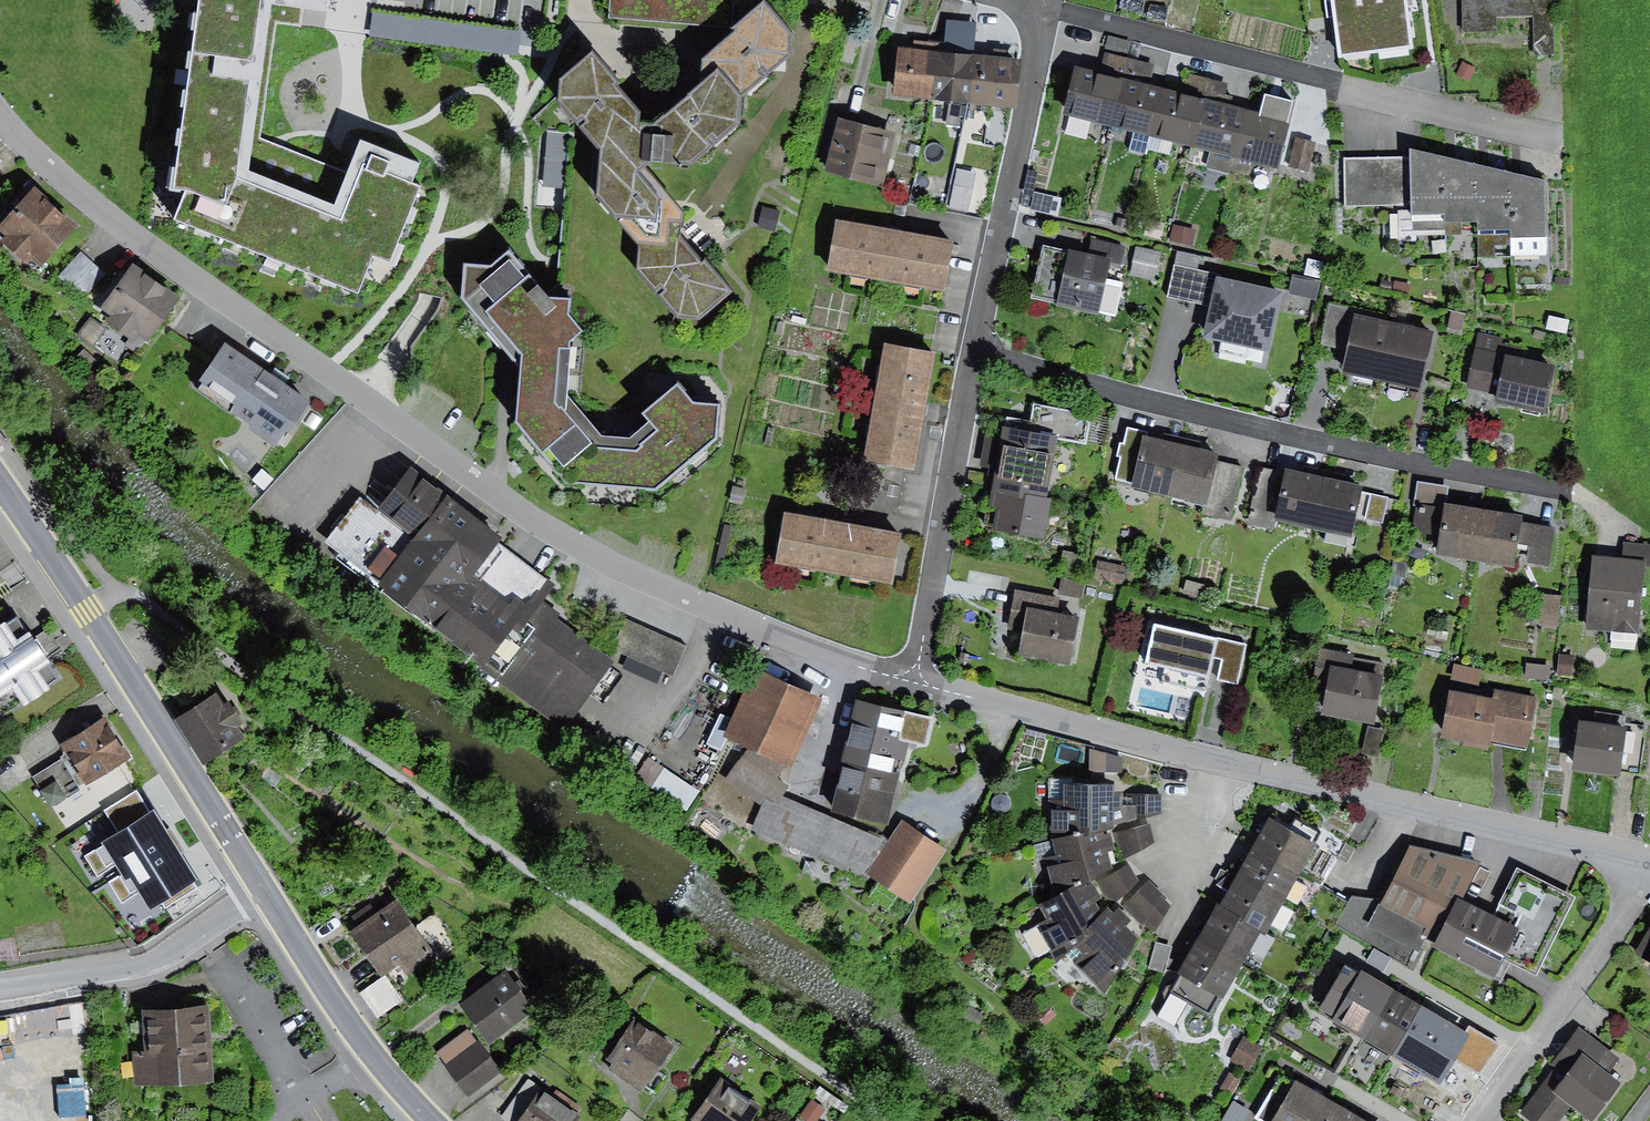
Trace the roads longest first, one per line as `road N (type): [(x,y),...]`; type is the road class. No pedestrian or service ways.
road 1 (residential): [(914,681),(688,601),(543,528),(122,231),(0,108)]
road 2 (residential): [(1649,858),(914,681)]
road 3 (residential): [(976,357),(1308,441),(1566,494),(1616,534)]
road 4 (residential): [(1551,144),(1049,15)]
road 5 (residential): [(0,484),(258,887)]
road 6 (residential): [(976,357),(1049,15)]
road 7 (residential): [(914,681),(976,357)]
road 8 (residential): [(1649,874),(1473,1120)]
road 9 (residential): [(0,979),(143,958),(258,887)]
road 10 (residential): [(258,887),(372,1056)]

